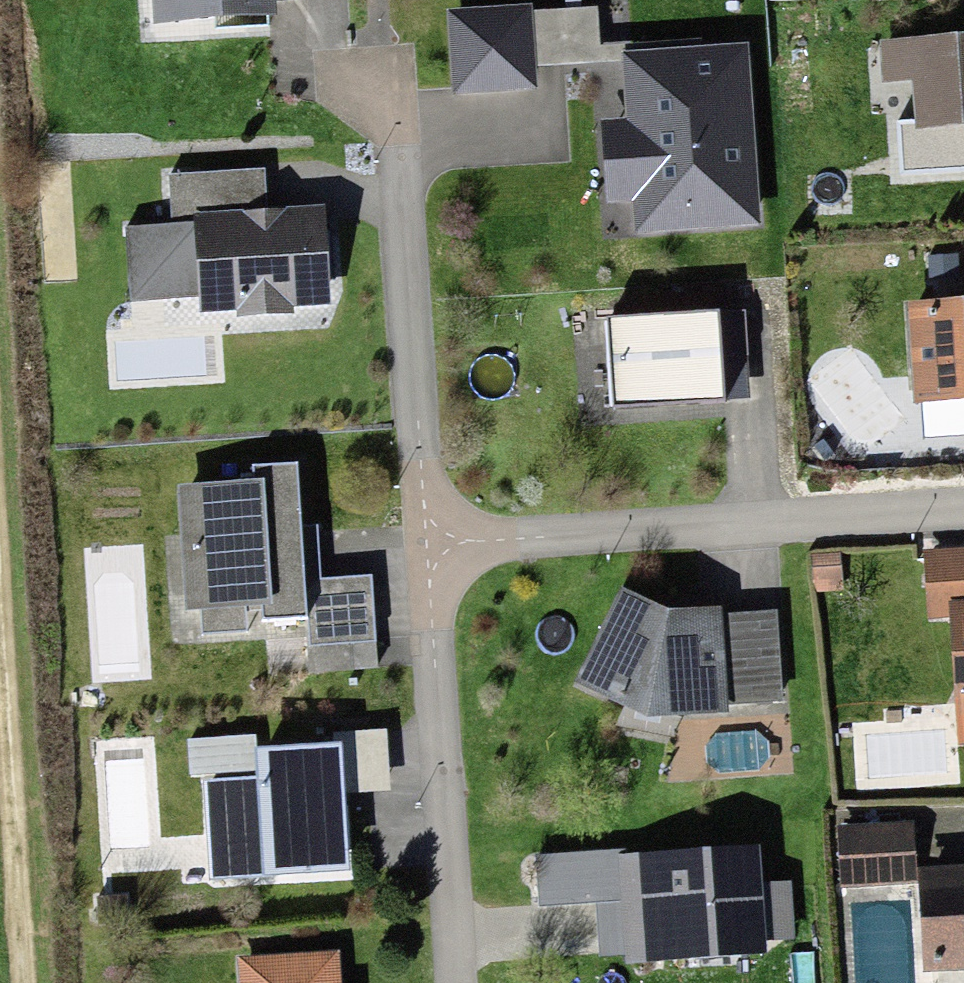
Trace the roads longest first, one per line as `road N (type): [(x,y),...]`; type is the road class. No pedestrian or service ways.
road 1 (residential): [(963,524),(423,548)]
road 2 (residential): [(423,548),(382,21)]
road 3 (residential): [(449,982),(423,548)]
road 4 (track): [(7,982),(0,856)]

